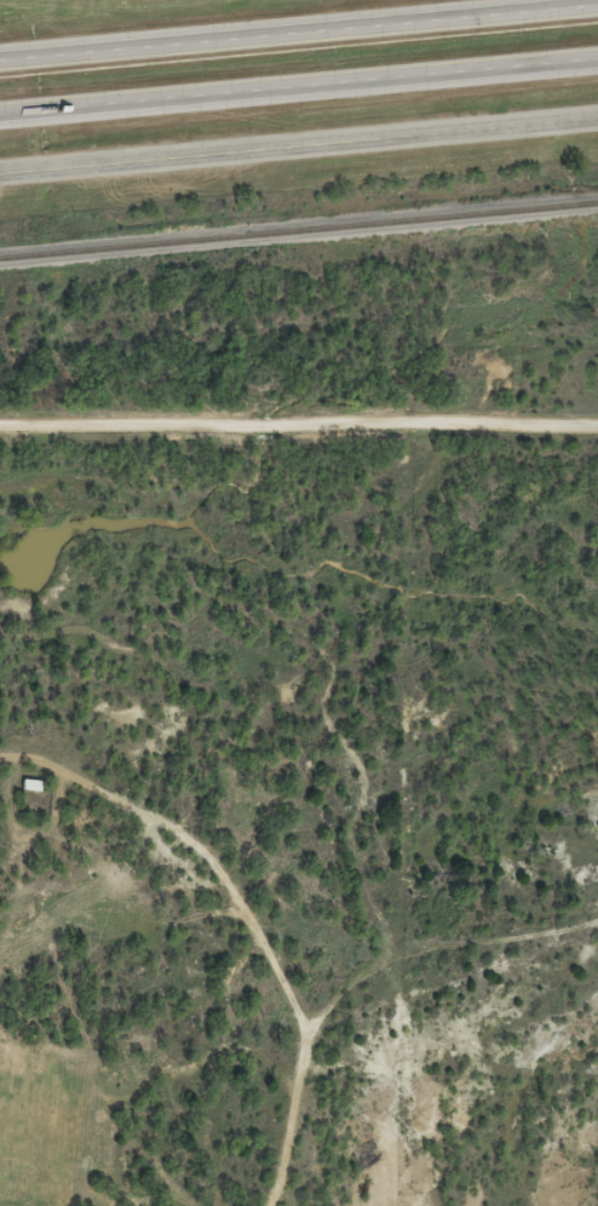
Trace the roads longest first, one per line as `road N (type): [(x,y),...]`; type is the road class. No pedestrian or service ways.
road 1 (motorway): [(0,112),(597,56)]
road 2 (motorway): [(597,3),(0,58)]
road 3 (tertiary): [(597,119),(0,174)]
road 4 (residential): [(597,427),(0,446)]

